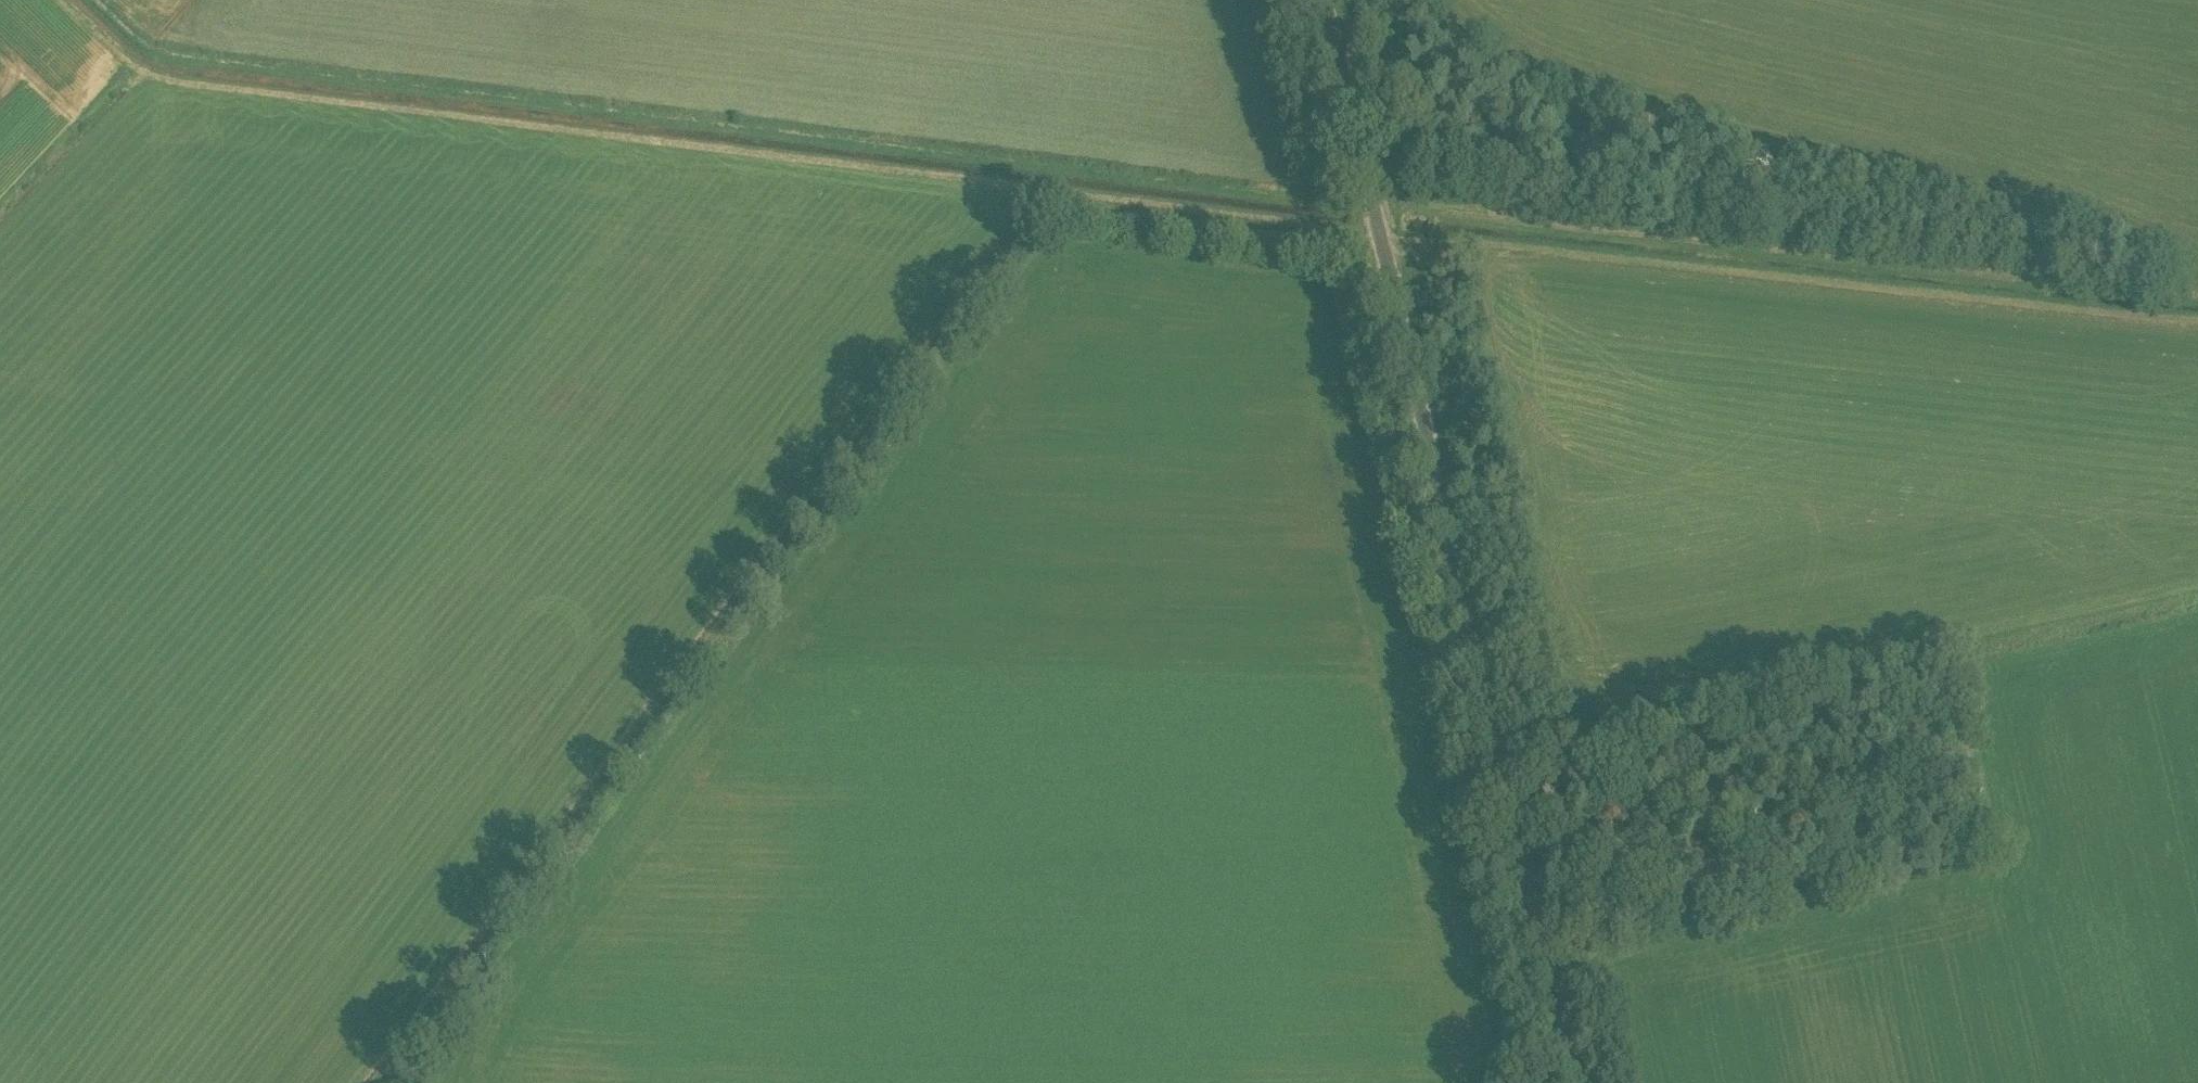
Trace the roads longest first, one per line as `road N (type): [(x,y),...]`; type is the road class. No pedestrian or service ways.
road 1 (track): [(373,1082),(1038,204),(1385,250)]
road 2 (unclassified): [(1582,1082),(1325,0)]

